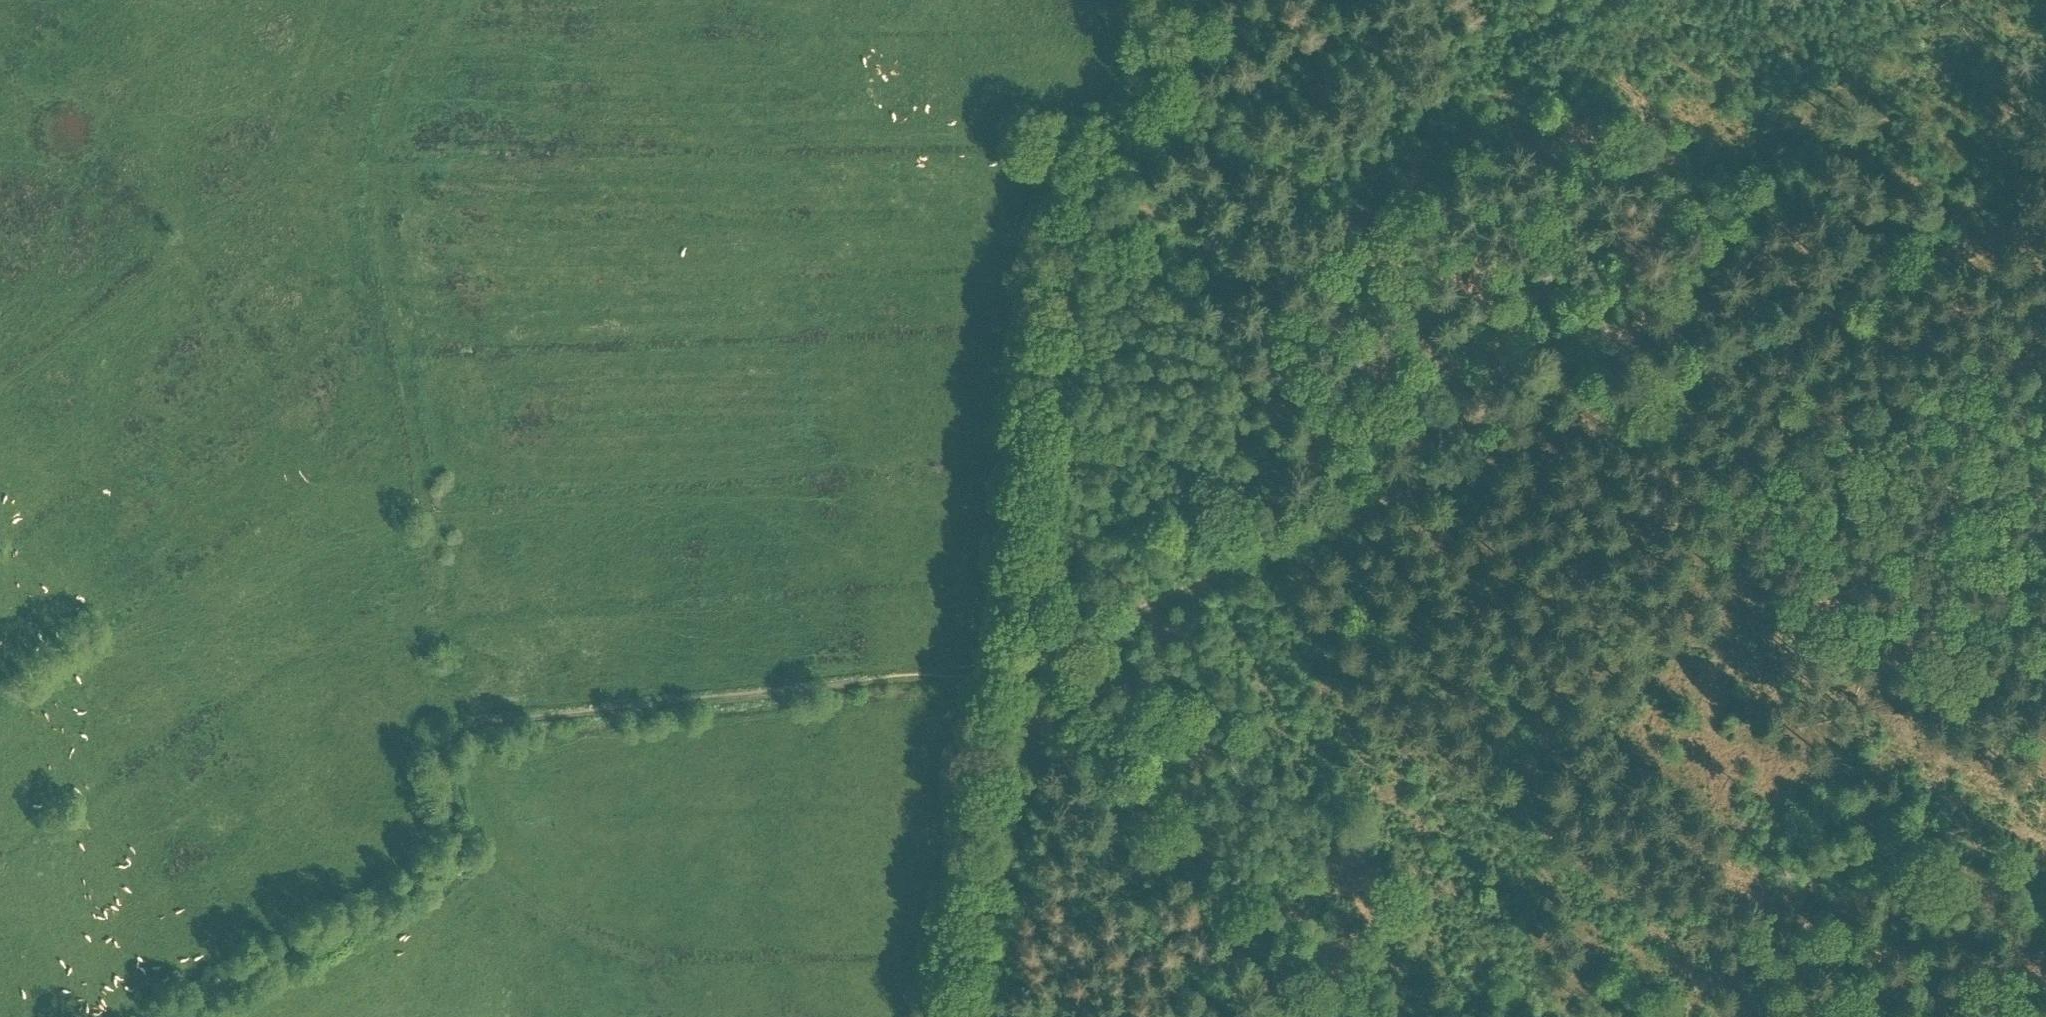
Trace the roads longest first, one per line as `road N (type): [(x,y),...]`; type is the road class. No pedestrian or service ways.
road 1 (track): [(1339,523),(2045,212)]
road 2 (track): [(1208,0),(1086,221),(1065,304),(1050,523),(1034,586),(1037,656)]
road 3 (track): [(1304,1016),(1037,656)]
road 4 (track): [(1037,656),(1339,523)]

